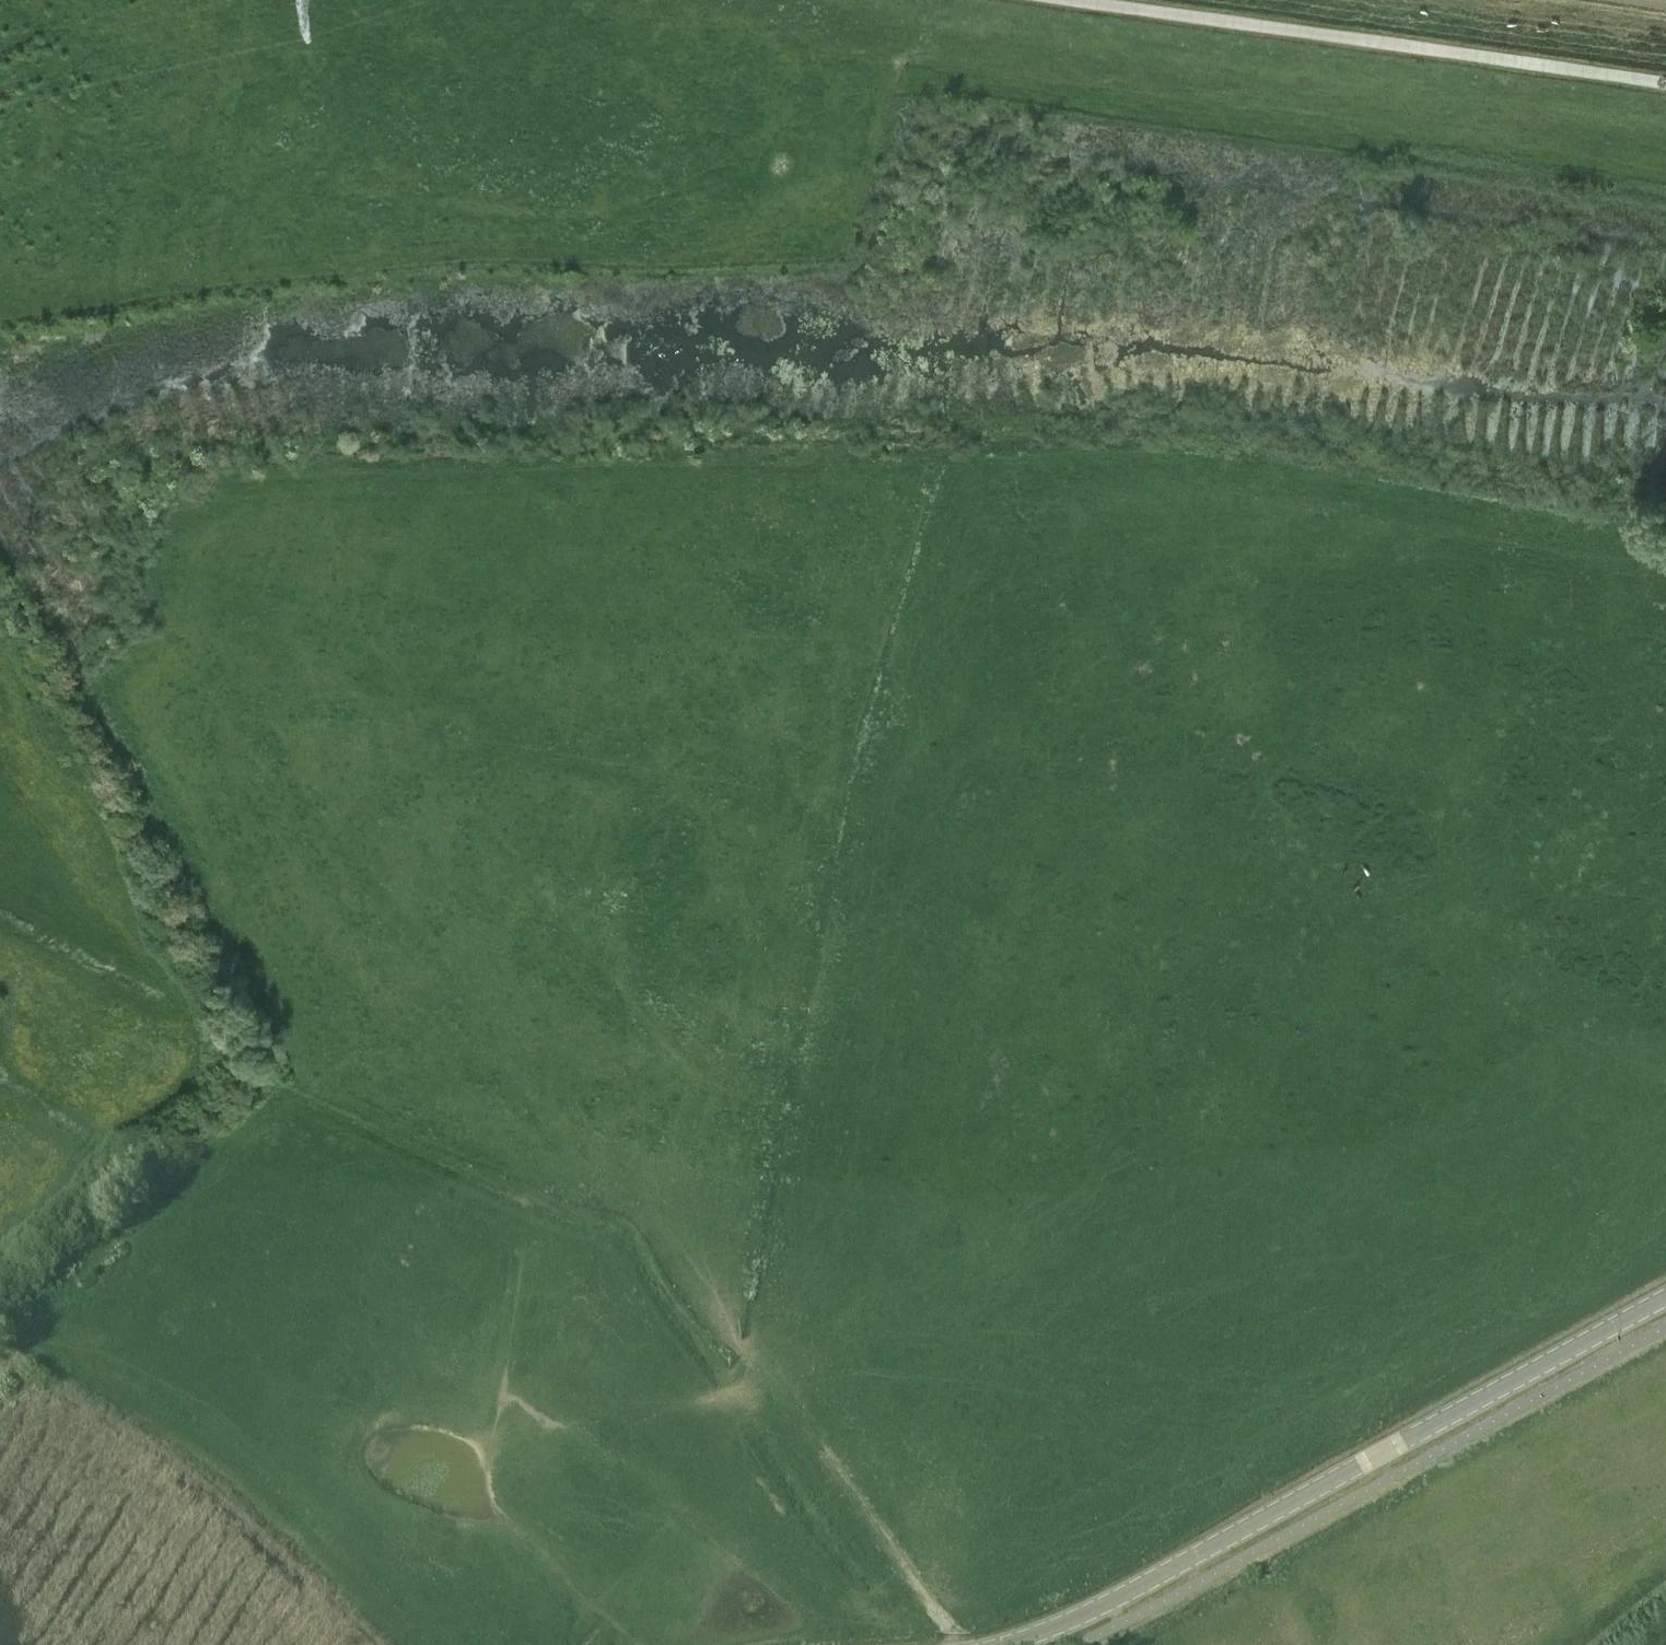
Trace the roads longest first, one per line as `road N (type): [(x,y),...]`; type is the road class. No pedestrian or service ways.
road 1 (tertiary): [(1006,1644),(1085,1616),(1665,1299)]
road 2 (unclassified): [(1068,0),(1665,83)]

